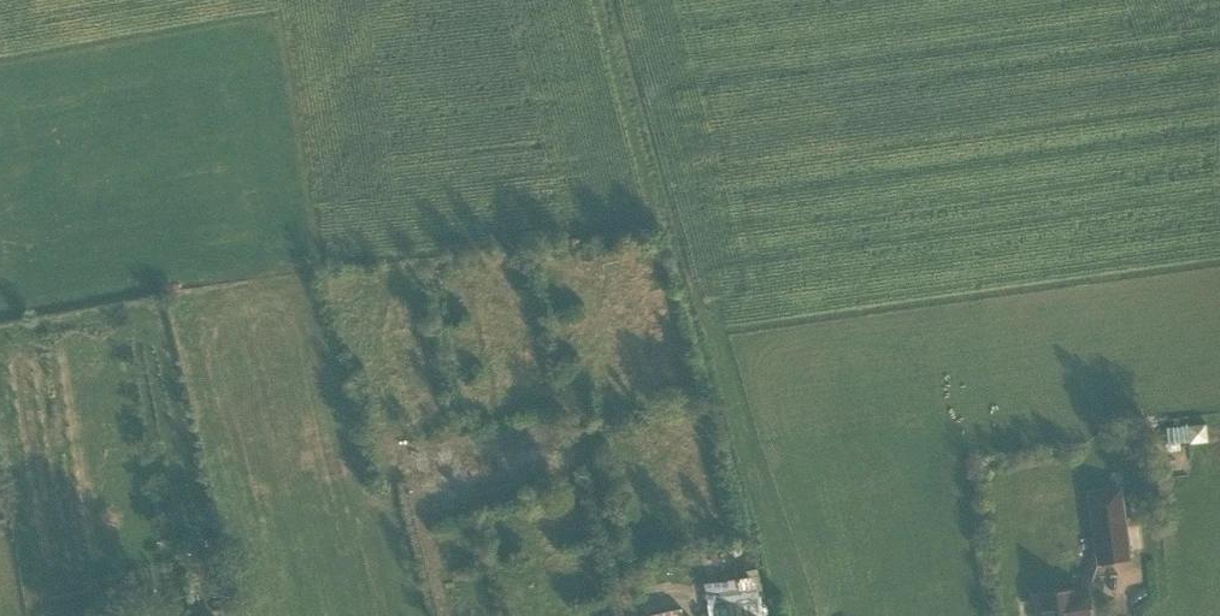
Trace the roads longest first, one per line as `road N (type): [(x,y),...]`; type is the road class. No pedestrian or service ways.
road 1 (track): [(626,615),(581,447),(417,494),(446,615)]
road 2 (track): [(798,615),(747,444)]

